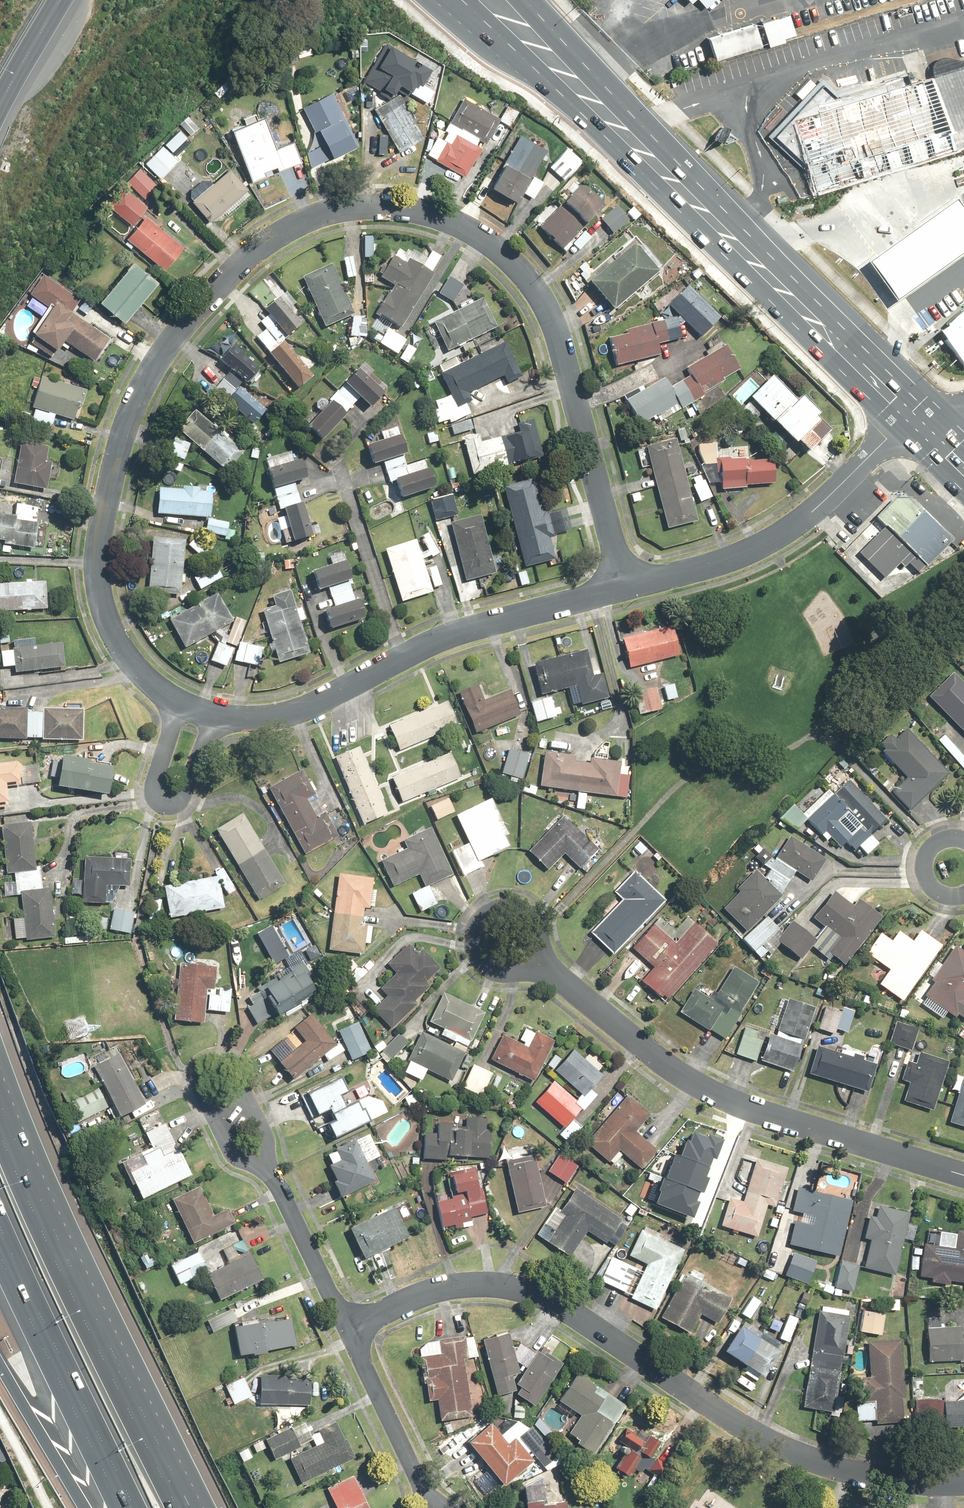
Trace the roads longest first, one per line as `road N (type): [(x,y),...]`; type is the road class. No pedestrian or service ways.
road 1 (residential): [(623,590),(557,326),(533,284),(461,225),(415,209),(358,207),(311,219),(237,263),(184,322),(139,396),(97,548),(105,608),(138,663),(180,695)]
road 2 (residential): [(349,1333),(456,1284),(502,1285),(536,1295),(810,1458),(868,1472),(963,1477)]
road 3 (primary): [(575,81),(926,425)]
road 4 (residential): [(963,1173),(744,1105),(679,1076),(532,961)]
road 5 (residential): [(219,713),(291,712),(430,643),(623,590)]
road 6 (motorway): [(0,1123),(185,1507)]
road 7 (residential): [(623,590),(749,553),(791,529),(881,445),(926,425)]
road 8 (motorway): [(132,1507),(0,1233)]
road 9 (residential): [(219,713),(188,793),(168,807),(153,789),(180,695)]
road 10 (residential): [(258,1160),(236,1155),(224,1140),(203,1089),(214,1071),(240,1078),(265,1133),(265,1151)]
road 11 (residential): [(349,1333),(258,1160)]
road 12 (residential): [(432,1507),(349,1333)]
road 13 (residential): [(532,961),(512,970),(491,966),(477,949),(478,927),(492,910),(513,907),(532,917),(540,935)]
road 14 (motorway): [(80,1507),(0,1368)]

